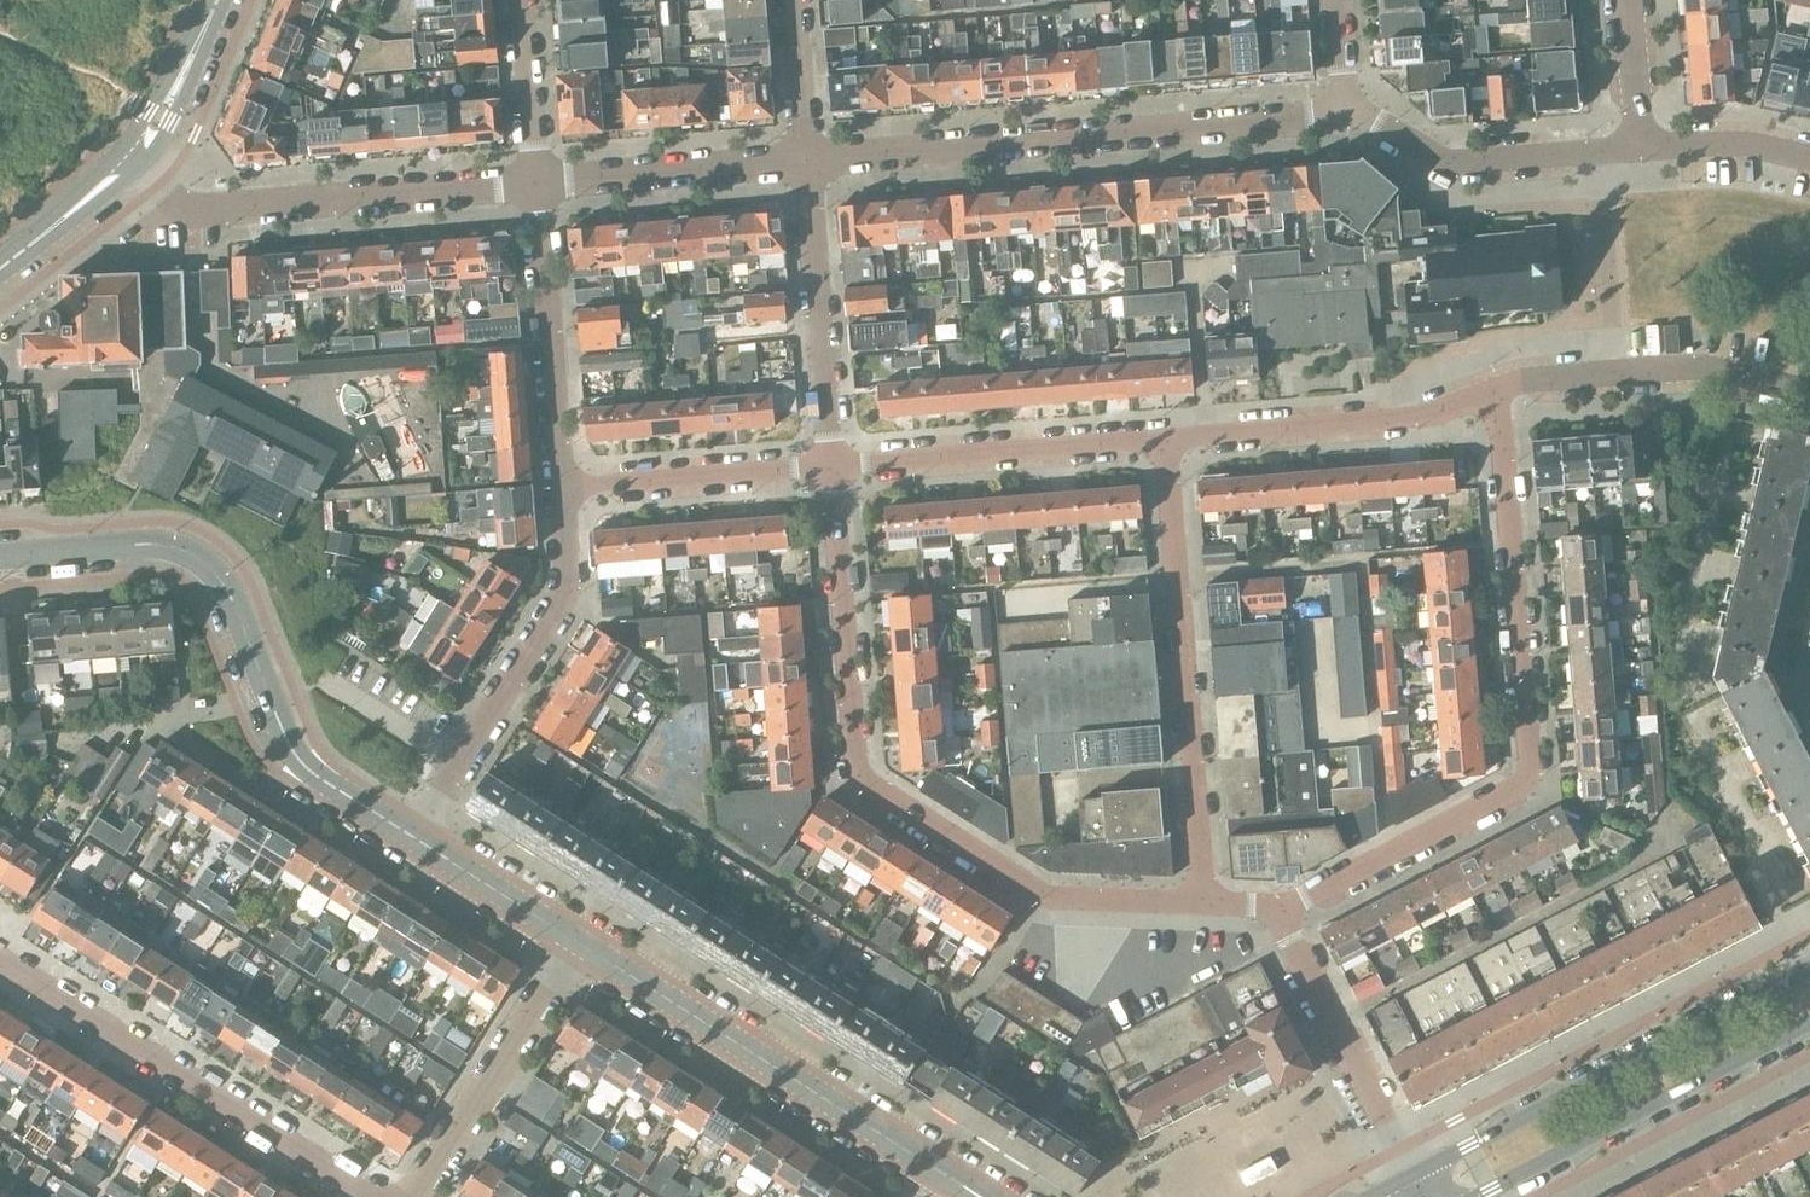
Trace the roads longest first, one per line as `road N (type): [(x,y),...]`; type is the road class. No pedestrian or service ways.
road 1 (residential): [(832,467),(855,761),(866,784),(1055,897),(1204,902)]
road 2 (residential): [(1281,909),(1538,772),(1498,391)]
road 3 (secondary): [(412,837),(299,761),(227,588),(205,560),(164,544),(0,557)]
road 4 (residential): [(1344,113),(806,159)]
road 5 (residential): [(1204,902),(1165,439)]
road 6 (secondary): [(961,1184),(576,941)]
road 7 (tertiary): [(1809,967),(1412,1176)]
road 8 (residential): [(375,1196),(0,962)]
road 9 (residential): [(538,181),(191,210),(131,158)]
road 10 (residential): [(412,837),(569,589),(562,488)]
road 11 (tertiary): [(1475,1196),(1809,1023)]
road 12 (residential): [(1498,391),(1408,419),(1165,439)]
road 13 (residential): [(1165,439),(832,467)]
road 14 (residential): [(832,467),(806,159)]
road 15 (residential): [(562,488),(538,181)]
road 16 (residential): [(415,1196),(576,941)]
road 17 (residential): [(1412,1176),(1281,909)]
road 18 (residential): [(832,467),(562,488)]
road 19 (residential): [(806,159),(538,181)]
road 20 (residential): [(1596,150),(1452,163),(1373,119),(1344,113)]
road 21 (residential): [(1614,374),(1596,150)]
road 22 (residential): [(1809,391),(1702,367),(1614,374)]
road 23 (secondary): [(576,941),(412,837)]
road 24 (residential): [(538,181),(523,0)]
road 25 (tertiary): [(131,158),(218,0)]
road 26 (residential): [(1809,158),(1749,144),(1639,147)]
road 27 (tertiary): [(0,267),(131,158)]
road 28 (residential): [(806,159),(794,0)]
road 29 (residential): [(1639,147),(1627,0)]

